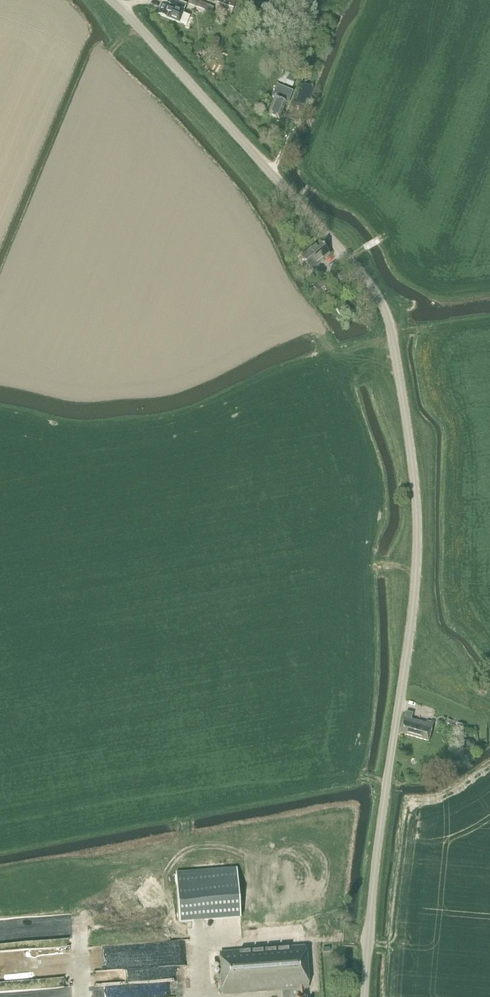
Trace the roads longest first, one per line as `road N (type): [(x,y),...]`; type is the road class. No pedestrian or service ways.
road 1 (tertiary): [(364,996),(417,554),(392,331),(365,277),(112,0)]

